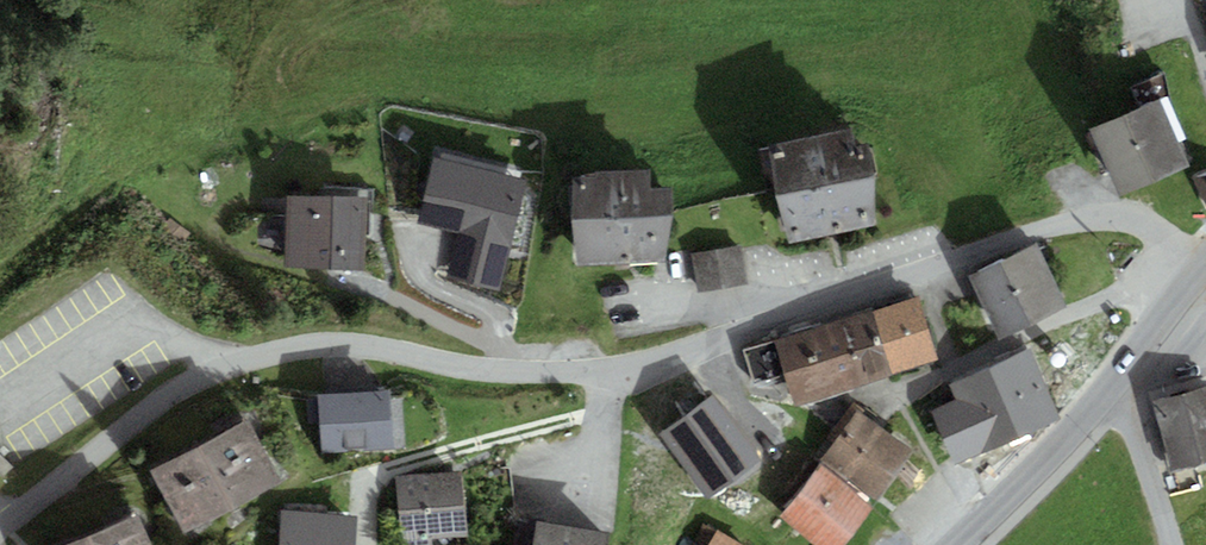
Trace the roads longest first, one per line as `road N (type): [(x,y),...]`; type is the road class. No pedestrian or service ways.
road 1 (residential): [(1197,274),(1157,232),(1124,221),(890,280),(618,372),(475,370),(332,344),(274,350)]
road 2 (residential): [(274,350),(208,372),(107,460),(0,536)]
road 3 (tertiary): [(963,544),(1021,491),(1112,383)]
road 4 (residential): [(1172,544),(1112,383)]
road 5 (tertiary): [(1112,383),(1197,274)]

